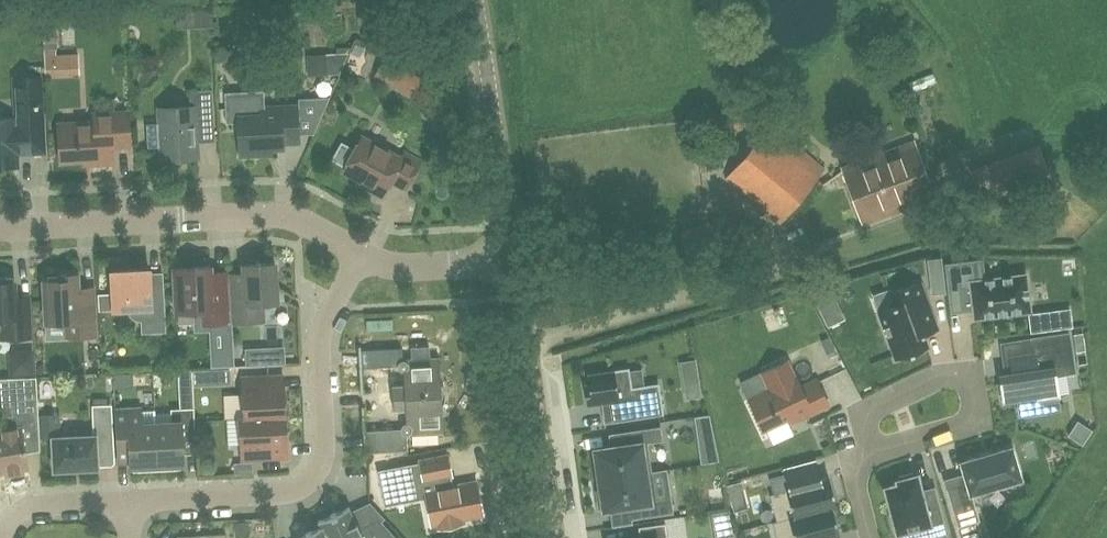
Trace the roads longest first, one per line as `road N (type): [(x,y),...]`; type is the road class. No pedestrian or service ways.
road 1 (residential): [(129,506),(288,495),(307,480),(323,441),(318,343),(366,253)]
road 2 (residential): [(0,229),(279,219),(366,253)]
road 3 (tertiary): [(551,537),(512,267)]
road 4 (tertiary): [(512,267),(472,0)]
road 5 (residential): [(874,537),(852,443),(965,396)]
road 6 (residential): [(366,253),(412,273),(512,267)]
road 7 (residential): [(9,537),(34,511),(129,506)]

